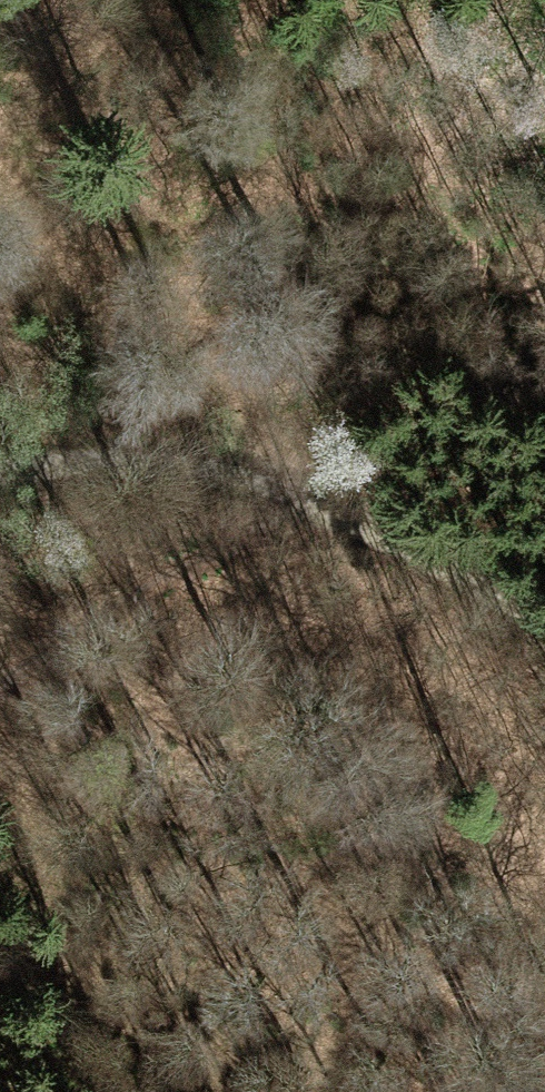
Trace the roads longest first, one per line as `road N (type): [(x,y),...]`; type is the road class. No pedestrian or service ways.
road 1 (track): [(544,364),(0,681)]
road 2 (track): [(0,469),(175,463),(302,503)]
road 3 (track): [(544,641),(443,570),(302,503)]

